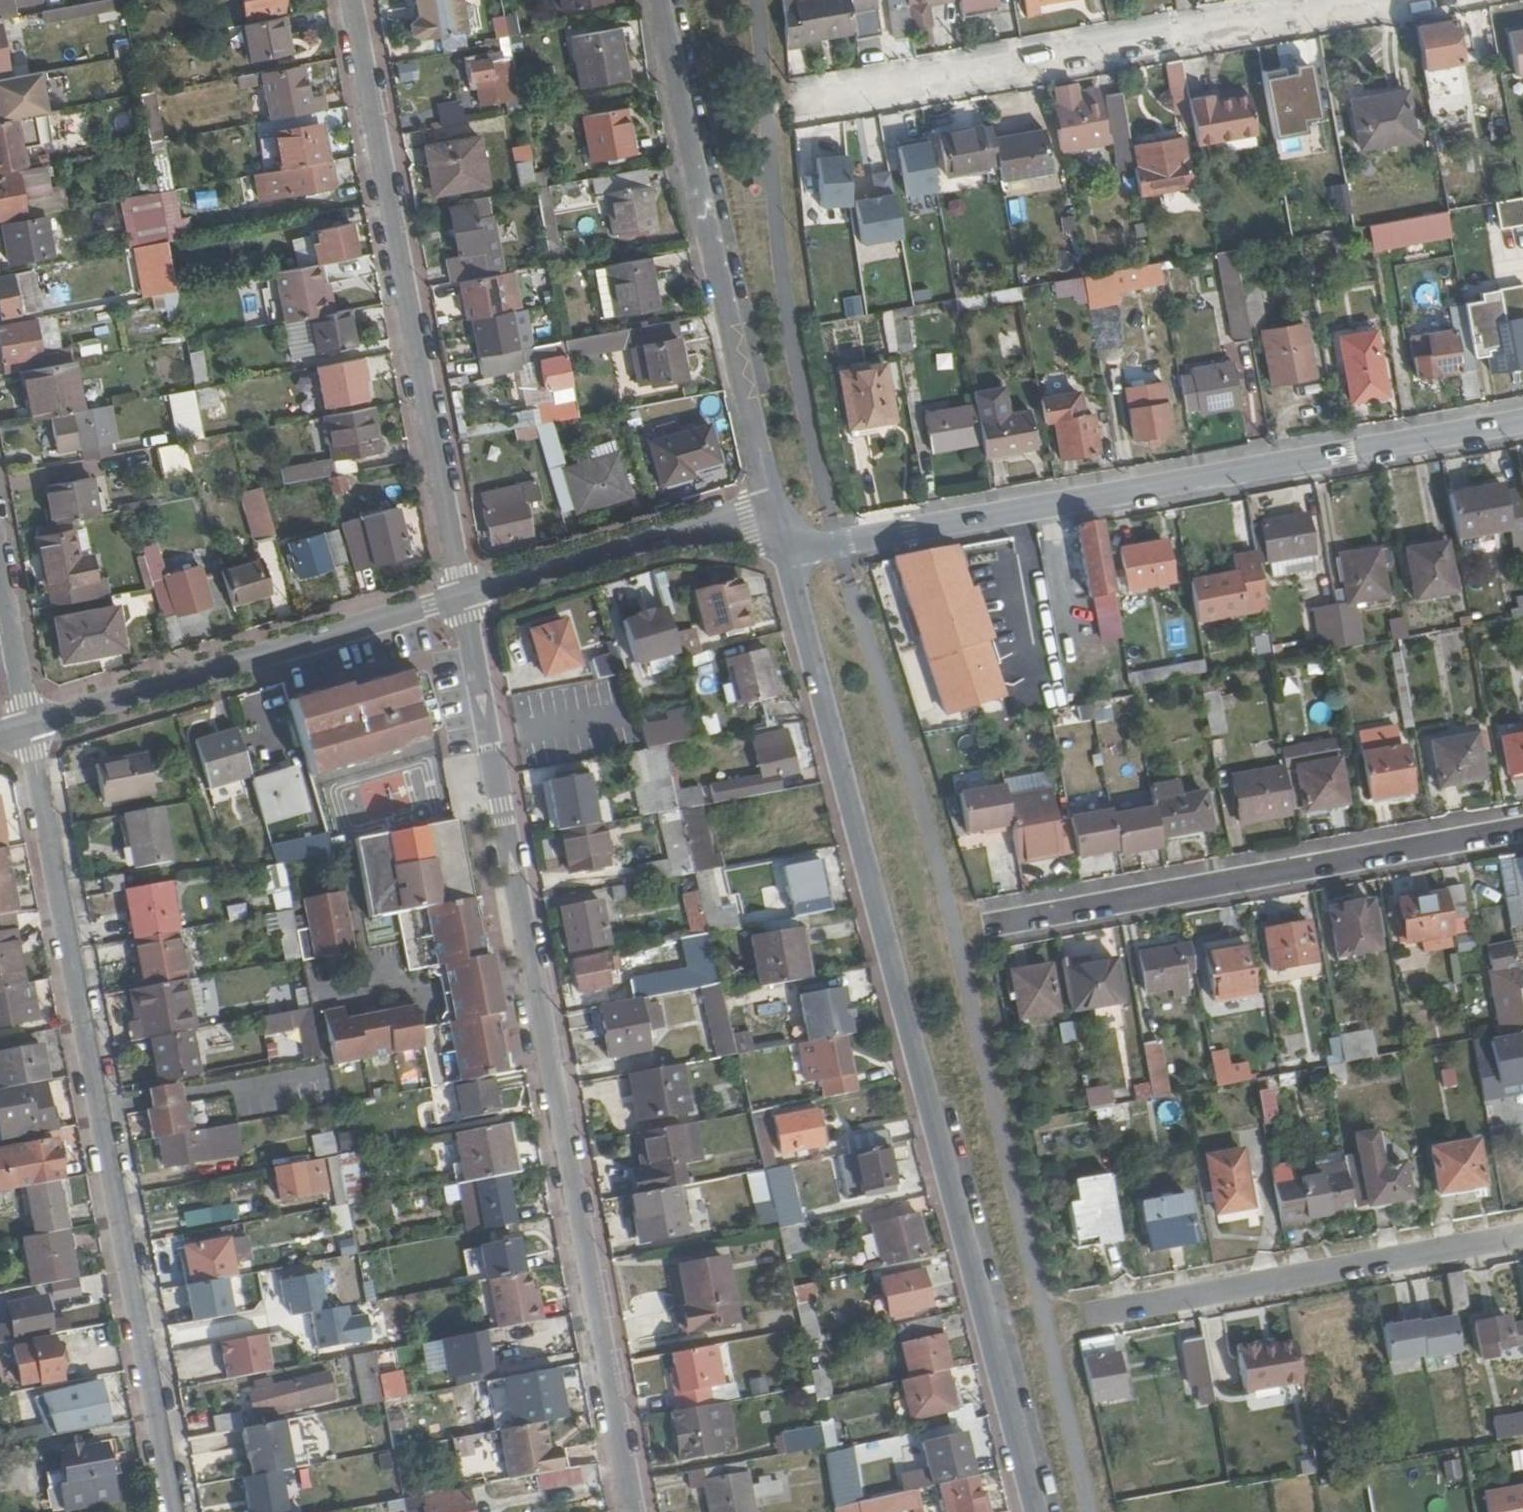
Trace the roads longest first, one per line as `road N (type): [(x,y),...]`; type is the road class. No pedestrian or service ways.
road 1 (residential): [(1036,1511),(778,529)]
road 2 (residential): [(632,1511),(462,594)]
road 3 (residential): [(174,1511),(27,728)]
road 4 (residential): [(1522,421),(814,547),(778,529)]
road 5 (residential): [(462,594),(350,0)]
road 6 (residential): [(1379,0),(792,105)]
road 7 (residential): [(987,926),(1522,828)]
road 8 (residential): [(778,529),(661,0)]
road 9 (residential): [(27,728),(462,594)]
road 10 (residential): [(1087,1315),(1522,1235)]
road 11 (residential): [(462,594),(707,527)]
road 12 (residential): [(27,728),(0,581)]

